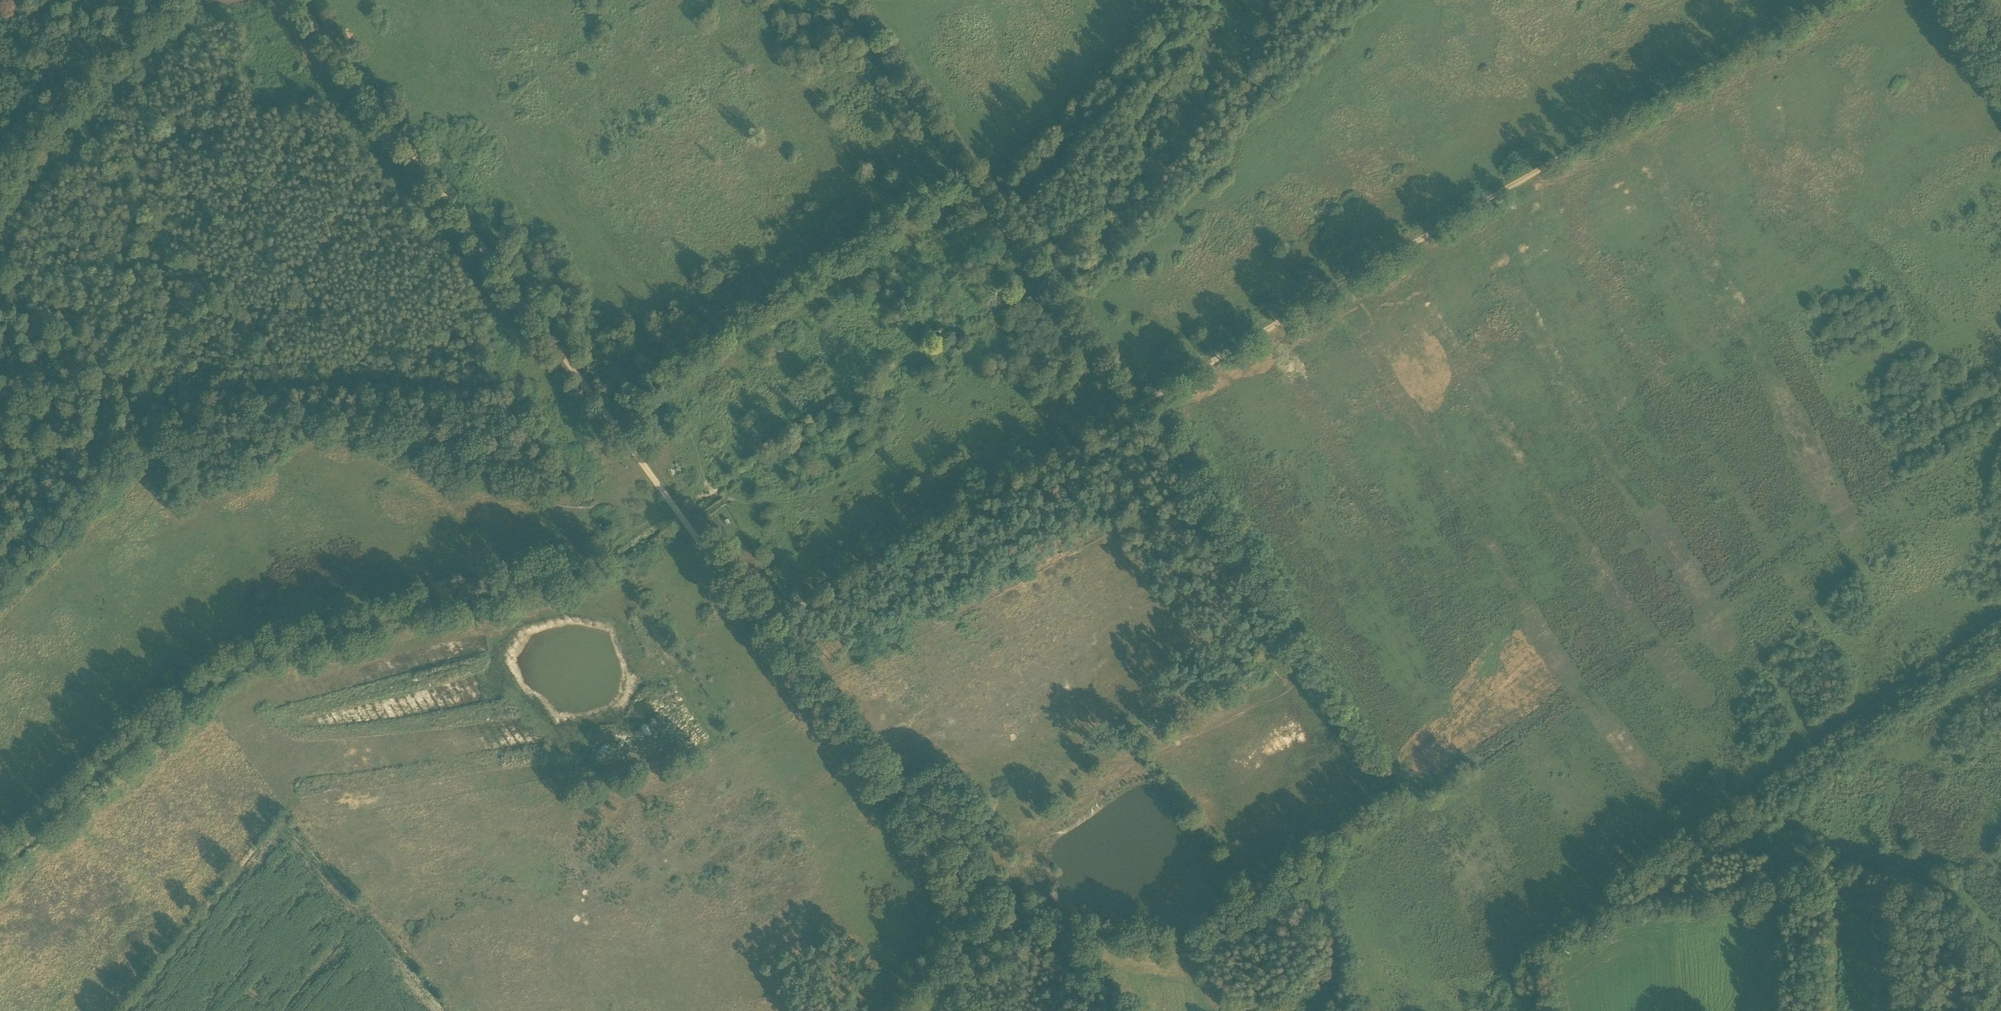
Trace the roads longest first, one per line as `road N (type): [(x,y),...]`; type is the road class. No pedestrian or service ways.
road 1 (track): [(764,618),(791,614),(1830,0)]
road 2 (track): [(298,0),(674,507)]
road 3 (track): [(674,507),(752,613),(764,618)]

